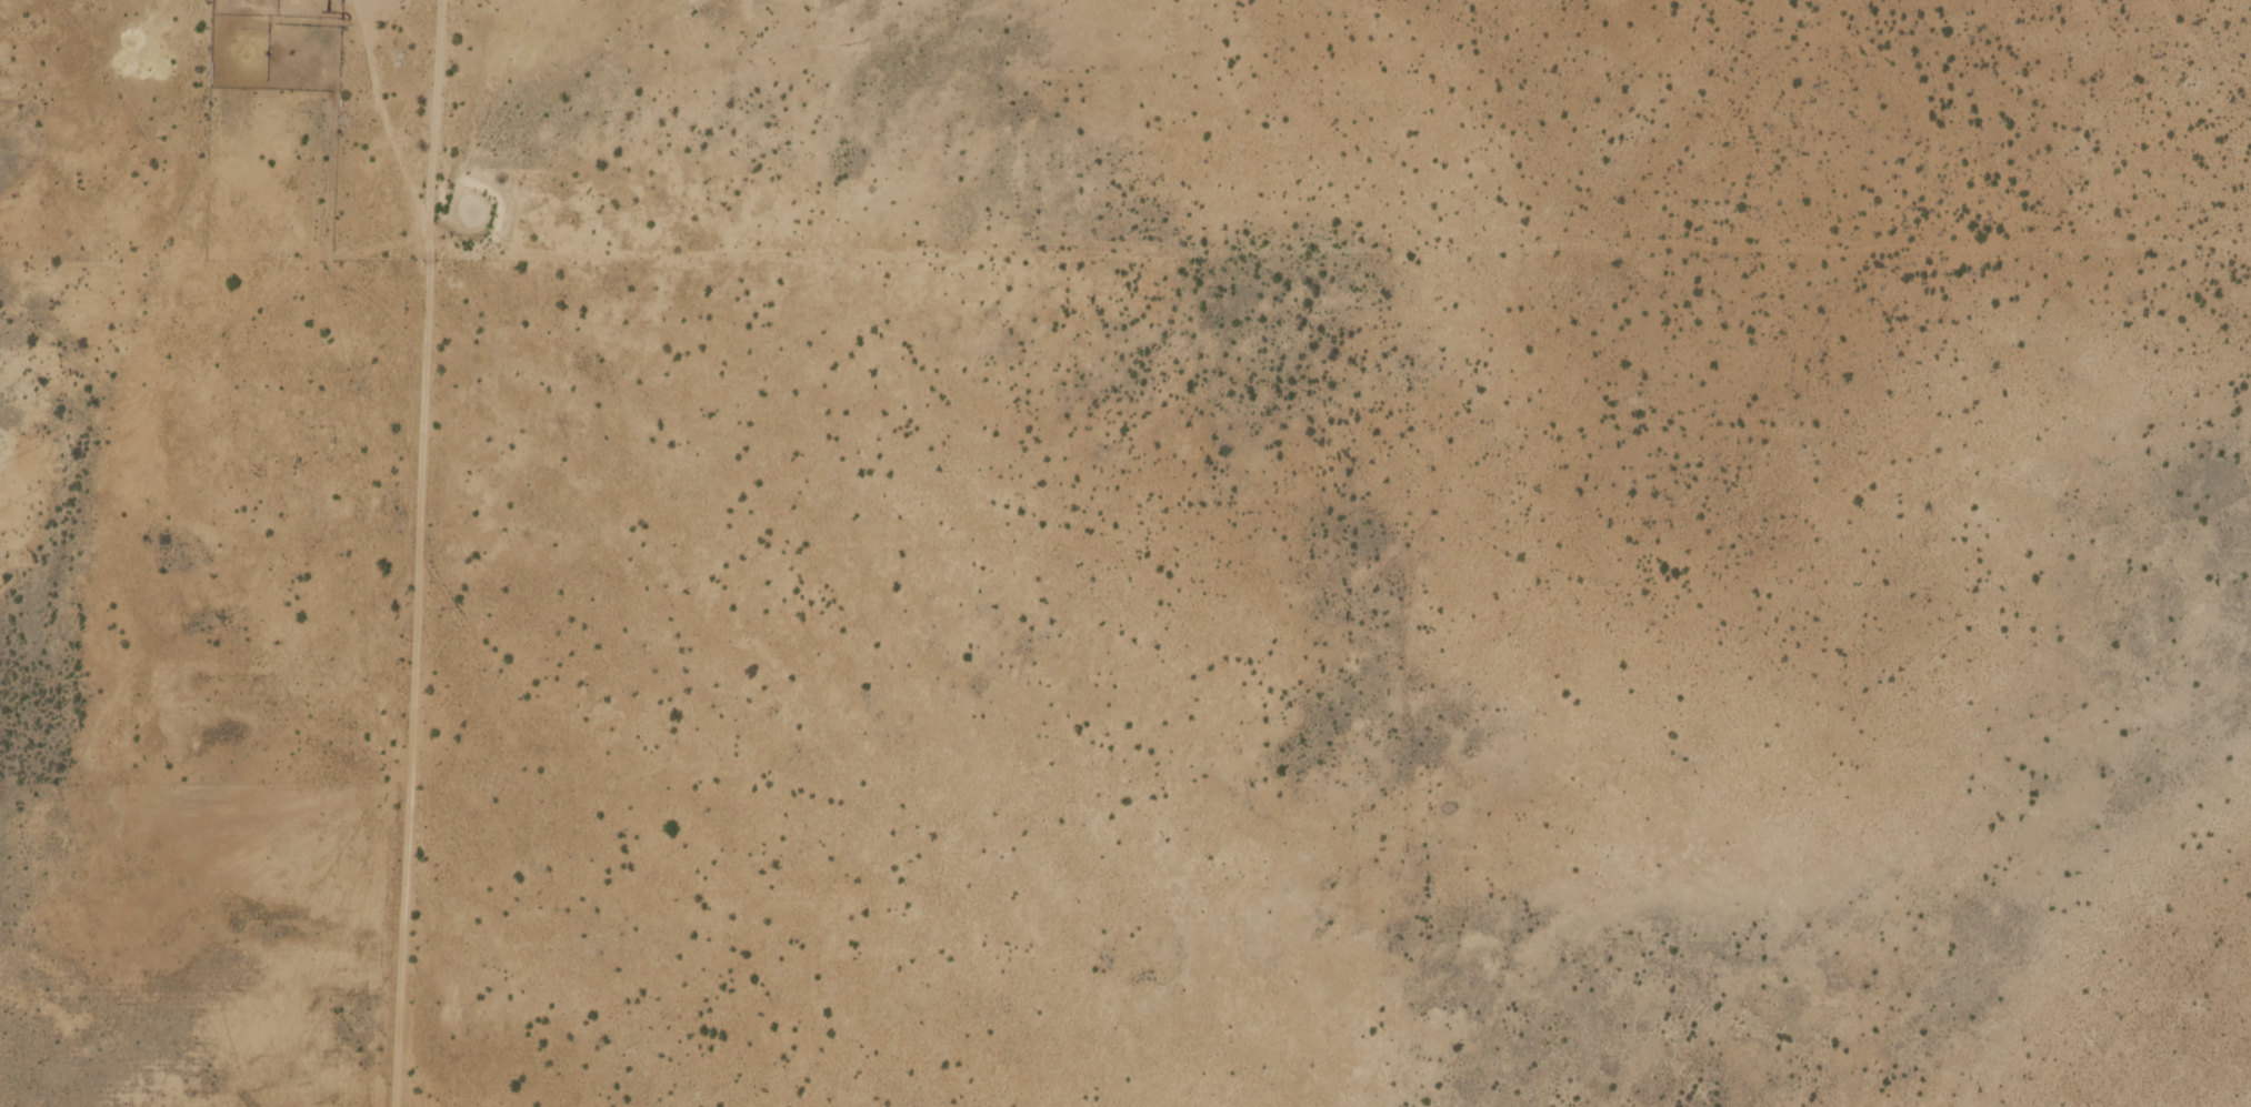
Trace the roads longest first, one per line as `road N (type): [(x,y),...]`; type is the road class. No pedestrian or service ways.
road 1 (track): [(2002,0),(2007,72),(2030,134),(2097,202),(2250,263)]

